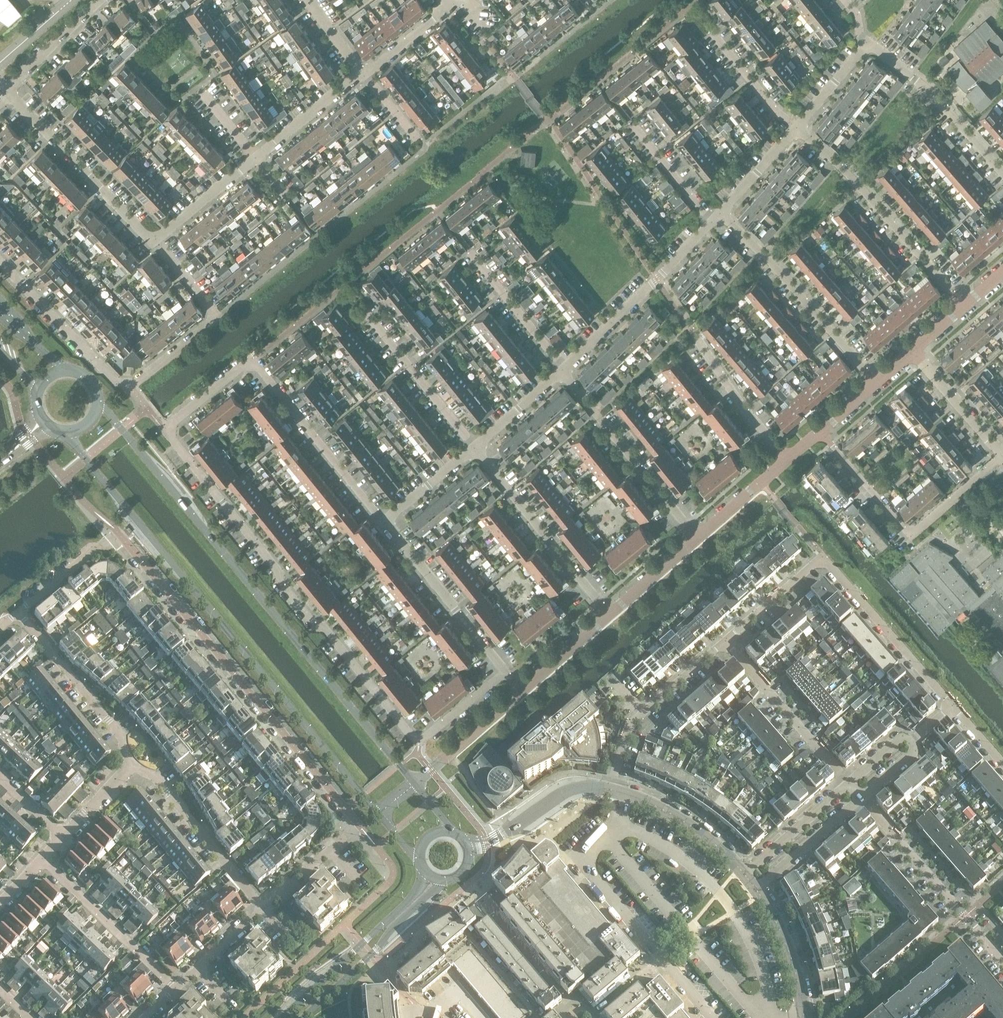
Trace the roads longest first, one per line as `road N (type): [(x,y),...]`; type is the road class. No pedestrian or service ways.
road 1 (residential): [(503,673),(414,739),(316,621),(166,429),(253,361)]
road 2 (residential): [(264,909),(358,824),(115,537)]
road 3 (secondary): [(412,782),(97,396)]
road 4 (secondary): [(62,433),(376,812)]
road 5 (residential): [(160,240),(217,316),(131,383),(0,260)]
road 6 (residential): [(1002,456),(912,536),(821,432)]
road 7 (residential): [(968,304),(798,129)]
road 8 (residential): [(879,381),(725,213)]
road 9 (residential): [(1002,967),(861,797)]
road 10 (residential): [(696,539),(565,369)]
road 11 (residential): [(607,621),(478,451)]
road 12 (residential): [(9,91),(160,240)]
road 13 (residential): [(565,369),(714,224)]
road 14 (residential): [(384,521),(253,361)]
road 15 (secondary): [(424,871),(414,895),(284,1017)]
road 16 (residential): [(950,707),(822,556)]
road 17 (residential): [(610,789),(633,720),(726,642)]
road 18 (residential): [(137,765),(19,611)]
road 19 (secondary): [(304,1017),(442,881)]
road 20 (residential): [(503,673),(384,521)]
road 21 (residential): [(264,909),(137,765)]
road 22 (residential): [(1002,169),(944,102),(864,44)]
road 23 (residential): [(849,782),(726,642)]
road 24 (residential): [(174,988),(44,860)]
road 25 (residential): [(478,451),(366,315)]
road 26 (unclassified): [(745,874),(678,817),(610,789)]
road 27 (residential): [(788,458),(698,337)]
road 28 (residential): [(565,369),(472,257)]
road 29 (residential): [(849,782),(745,874)]
road 30 (residential): [(759,890),(861,797)]
road 31 (unclassified): [(610,789),(565,792),(487,842)]
road 32 (residential): [(913,352),(1002,456)]
road 33 (unclassified): [(803,1017),(790,944),(759,890)]
road 34 (residential): [(258,157),(365,74)]
road 35 (residential): [(9,91),(103,0)]
road 36 (residential): [(726,642),(822,556)]
road 37 (residential): [(160,240),(258,157)]
road 38 (residential): [(798,129),(712,34)]
road 39 (residential): [(714,224),(639,125)]
road 40 (residential): [(696,539),(788,458)]
road 41 (residential): [(19,611),(115,537)]
road 42 (residential): [(607,621),(696,539)]

